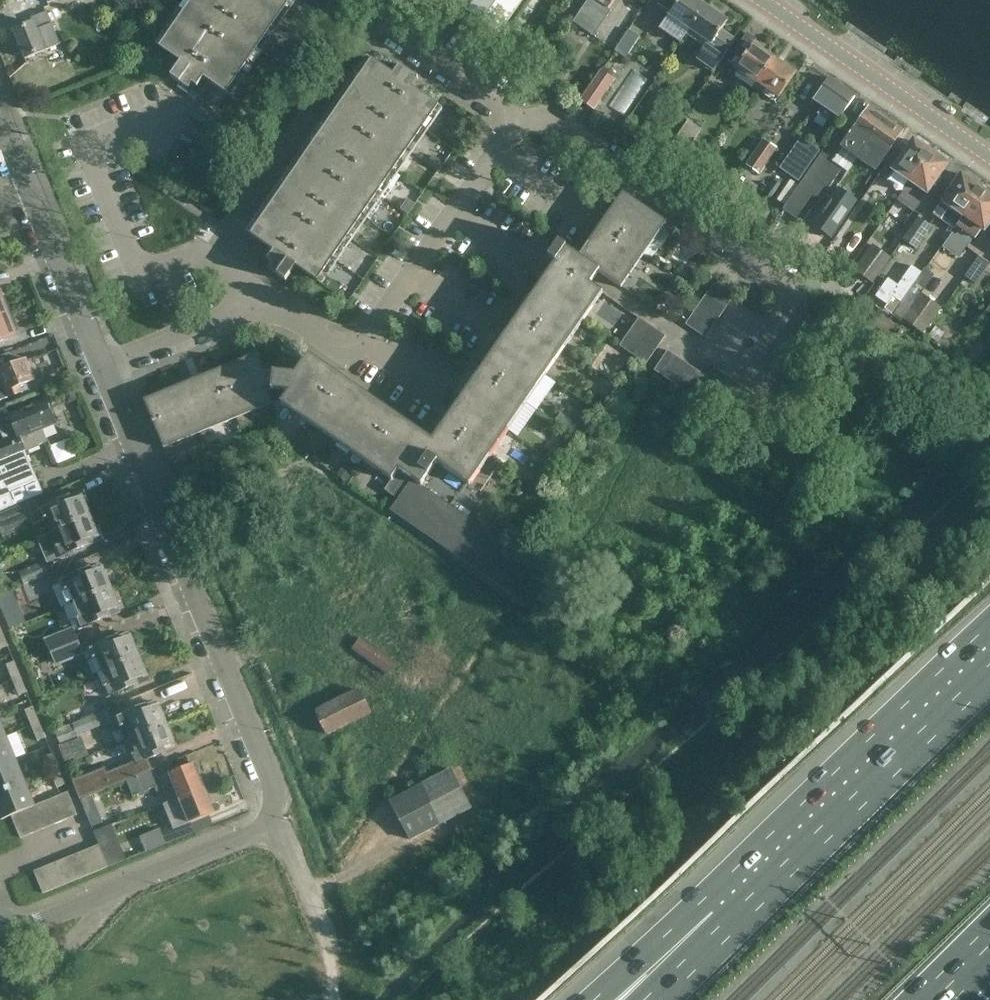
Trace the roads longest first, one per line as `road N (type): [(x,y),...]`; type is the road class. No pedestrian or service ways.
road 1 (track): [(405,999),(989,464)]
road 2 (residential): [(278,823),(264,762),(104,366)]
road 3 (residential): [(739,371),(794,287),(565,129),(516,120)]
road 4 (residential): [(262,299),(203,252),(143,275),(90,145),(182,107)]
road 5 (motorway): [(989,673),(726,930)]
road 6 (residential): [(278,823),(3,934)]
road 7 (tertiary): [(989,152),(769,0)]
road 8 (residential): [(365,339),(516,120)]
road 9 (residential): [(104,366),(0,127)]
road 10 (residential): [(516,120),(364,12)]
road 11 (residential): [(104,366),(262,299)]
road 12 (residential): [(365,339),(354,353),(262,299)]
road 13 (motorway): [(726,930),(628,999)]

